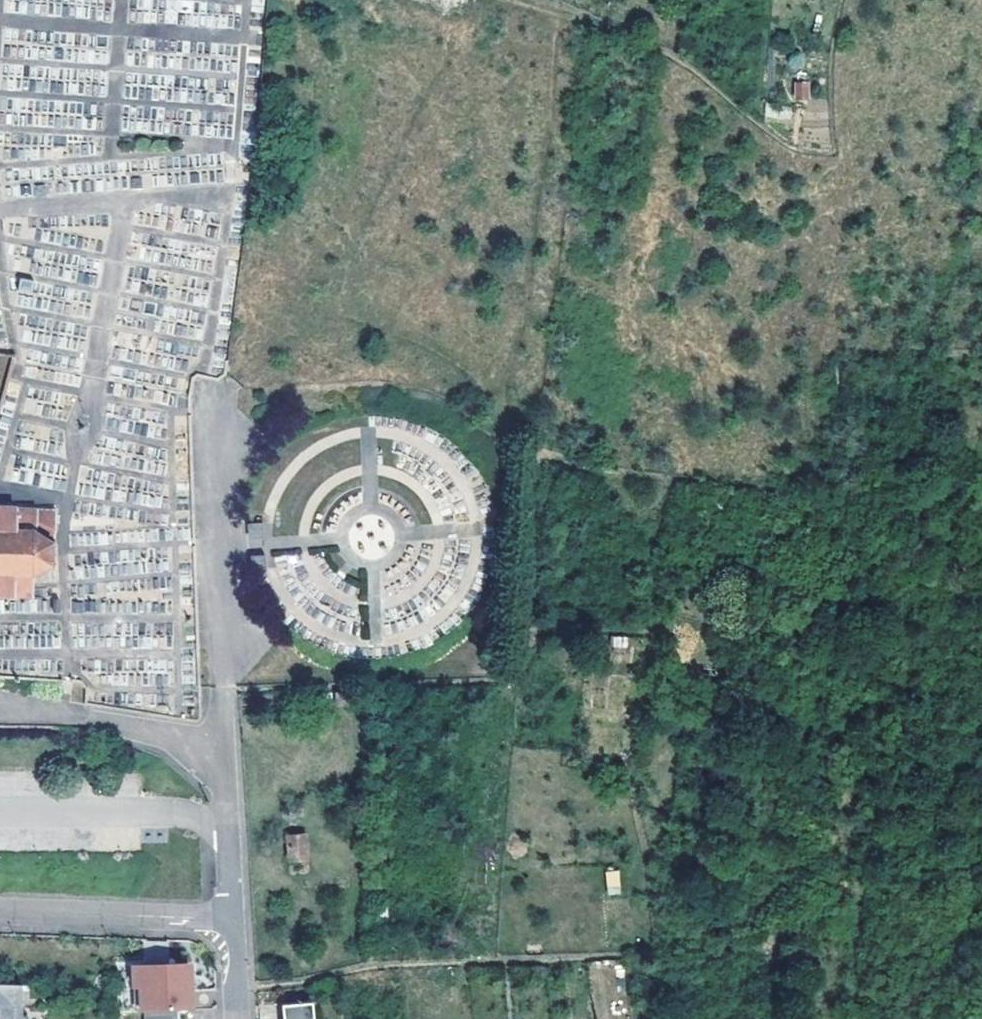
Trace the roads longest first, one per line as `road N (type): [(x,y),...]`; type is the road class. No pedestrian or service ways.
road 1 (residential): [(0,911),(231,916)]

